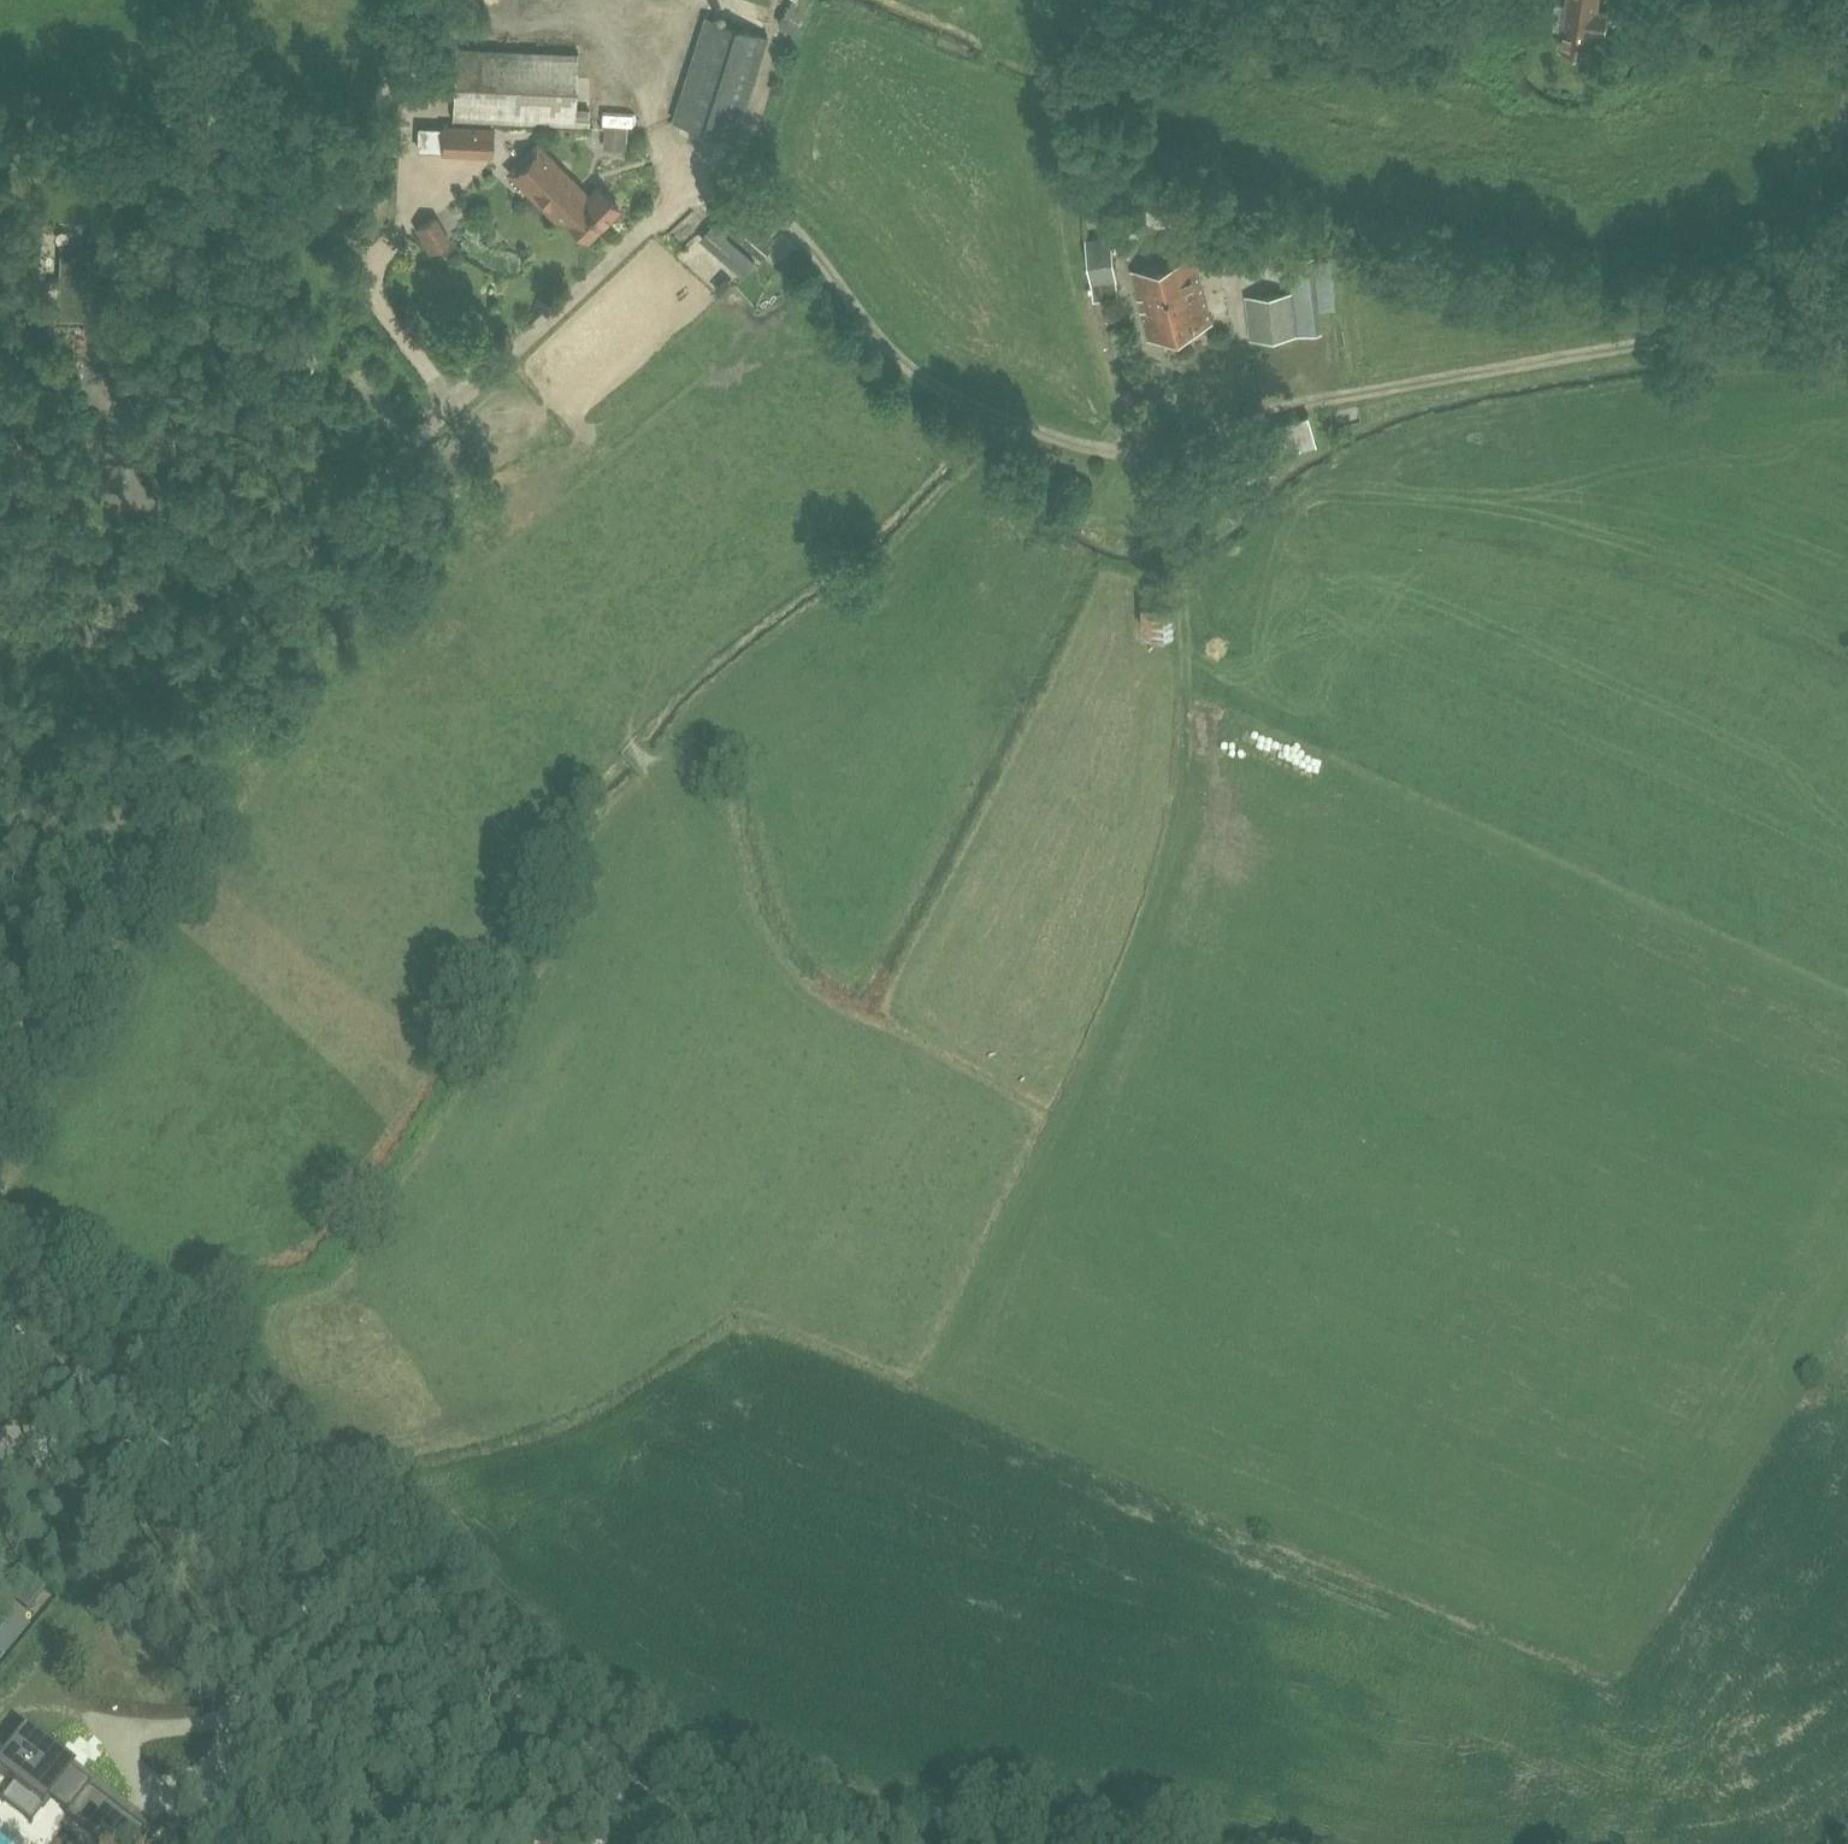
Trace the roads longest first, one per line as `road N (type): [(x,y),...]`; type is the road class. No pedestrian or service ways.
road 1 (unclassified): [(689,1843),(651,1801),(34,1359),(0,1325)]

